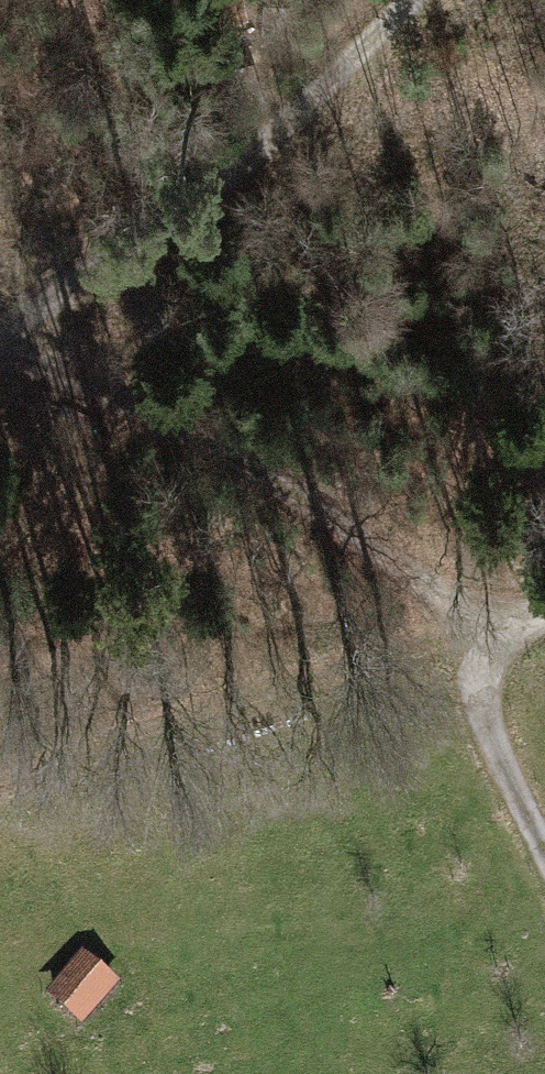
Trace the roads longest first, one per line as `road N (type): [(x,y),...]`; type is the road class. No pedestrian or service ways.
road 1 (track): [(0,357),(170,415),(394,551),(474,648)]
road 2 (track): [(0,328),(93,284),(222,193),(429,0)]
road 3 (track): [(474,648),(481,695),(544,848)]

